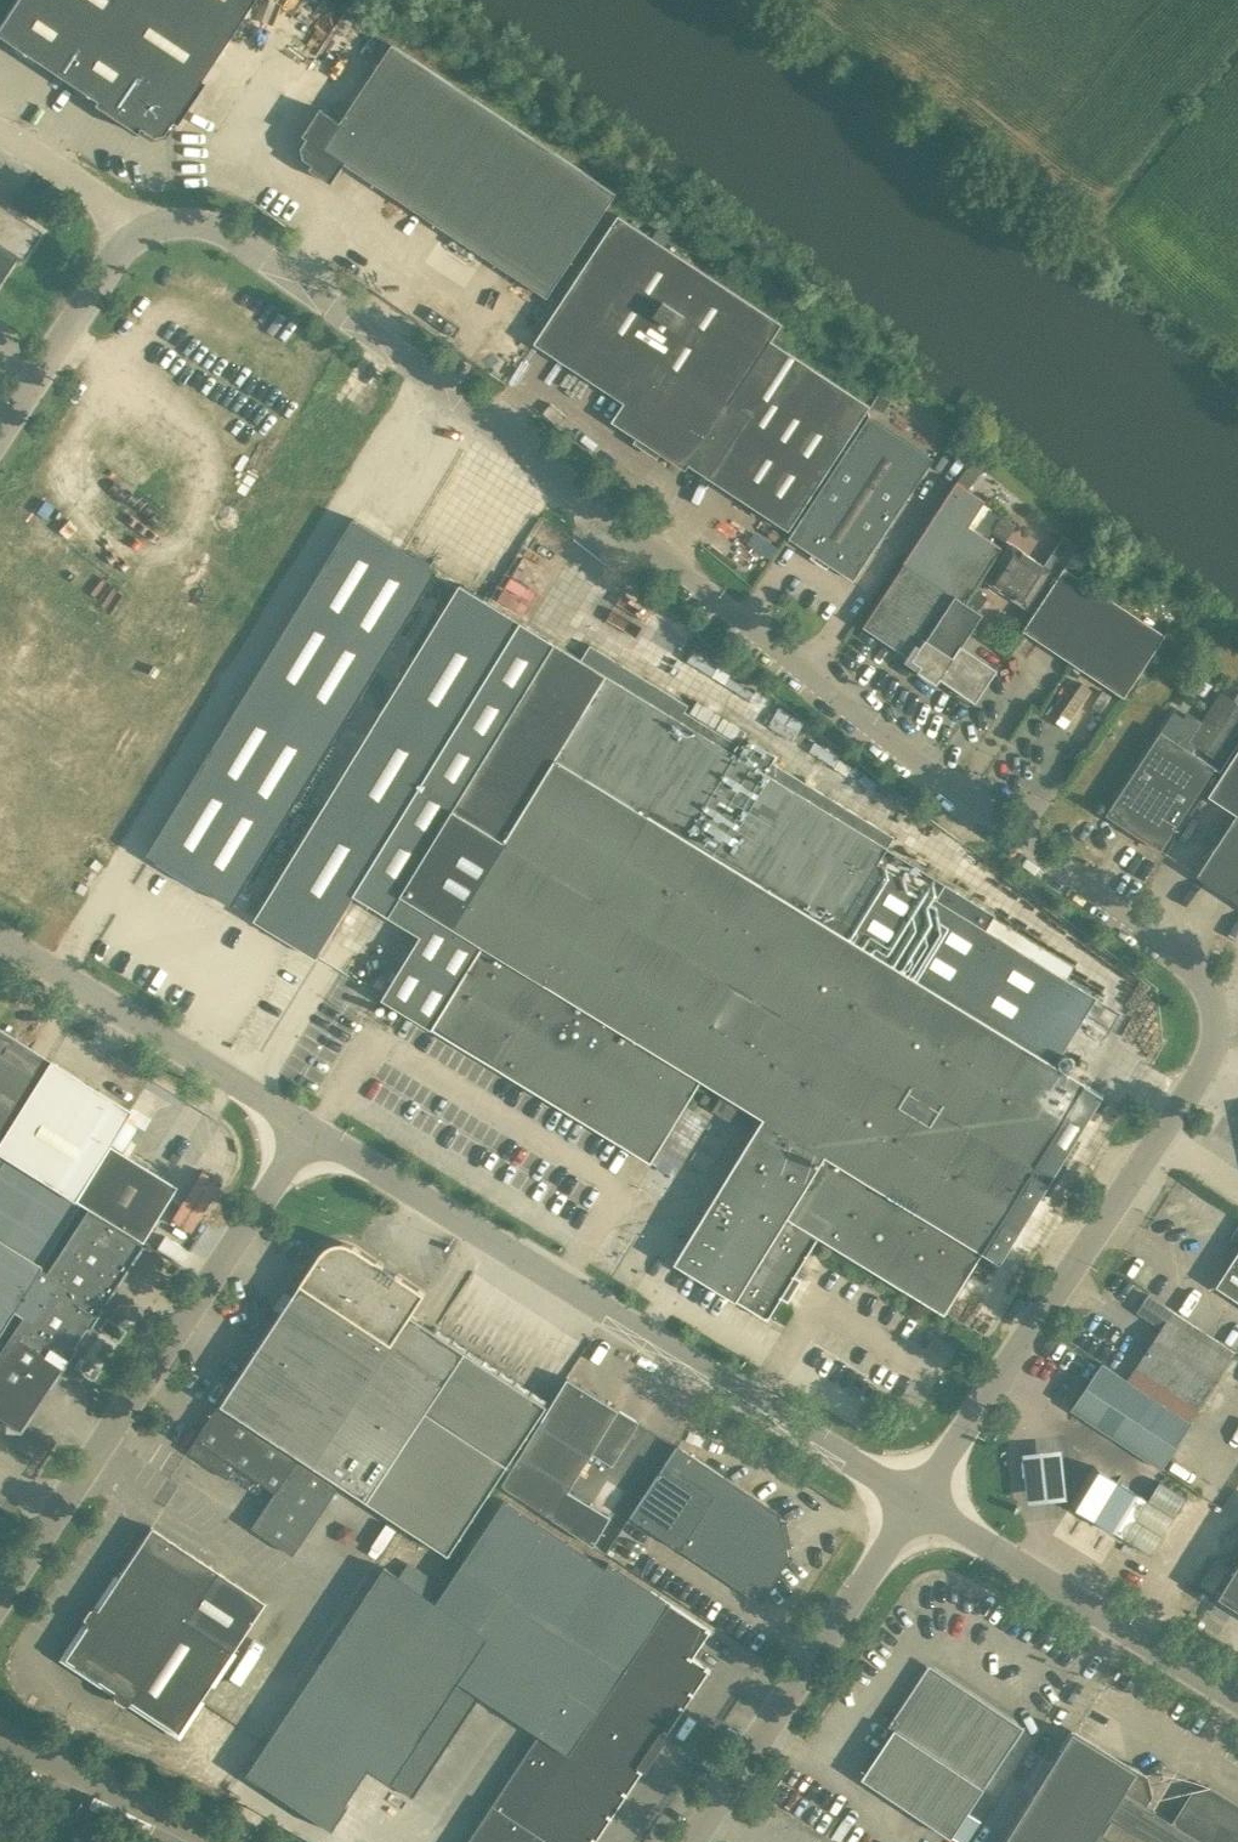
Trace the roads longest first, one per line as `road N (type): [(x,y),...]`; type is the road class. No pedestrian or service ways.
road 1 (unclassified): [(137,237),(176,227),(224,232),(1177,955),(1213,1013),(1203,1068),(919,1508)]
road 2 (unclassified): [(919,1508),(308,1136)]
road 3 (unclassified): [(0,1601),(308,1136)]
road 4 (unclassified): [(919,1508),(697,1841)]
road 5 (unclassified): [(1237,1706),(919,1508)]
road 6 (unclassified): [(308,1136),(0,941)]
road 7 (unclassified): [(0,435),(137,237)]
road 8 (unclassified): [(210,1841),(0,1737)]
road 9 (unclassified): [(137,237),(0,134)]

